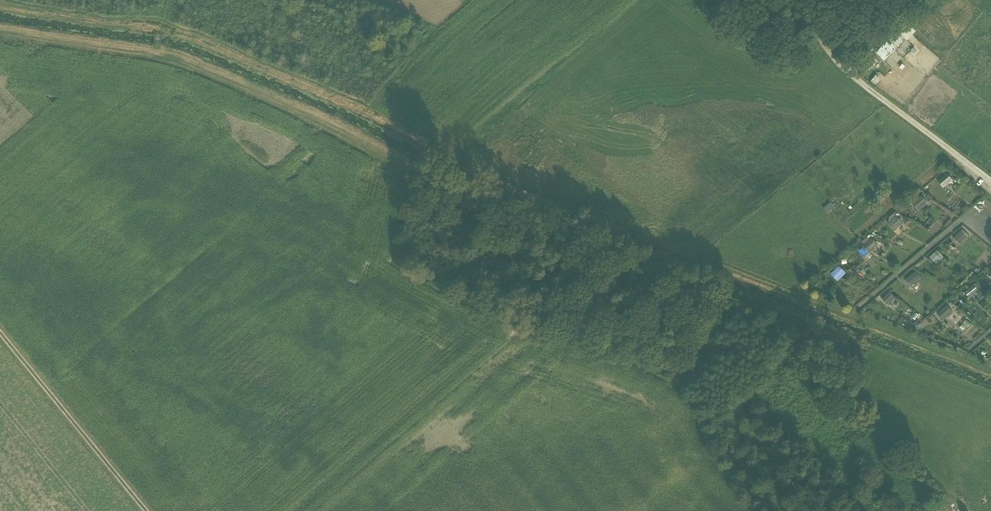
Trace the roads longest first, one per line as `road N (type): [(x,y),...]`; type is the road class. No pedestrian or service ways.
road 1 (unclassified): [(790,0),(844,69),(990,182)]
road 2 (track): [(144,510),(0,335)]

